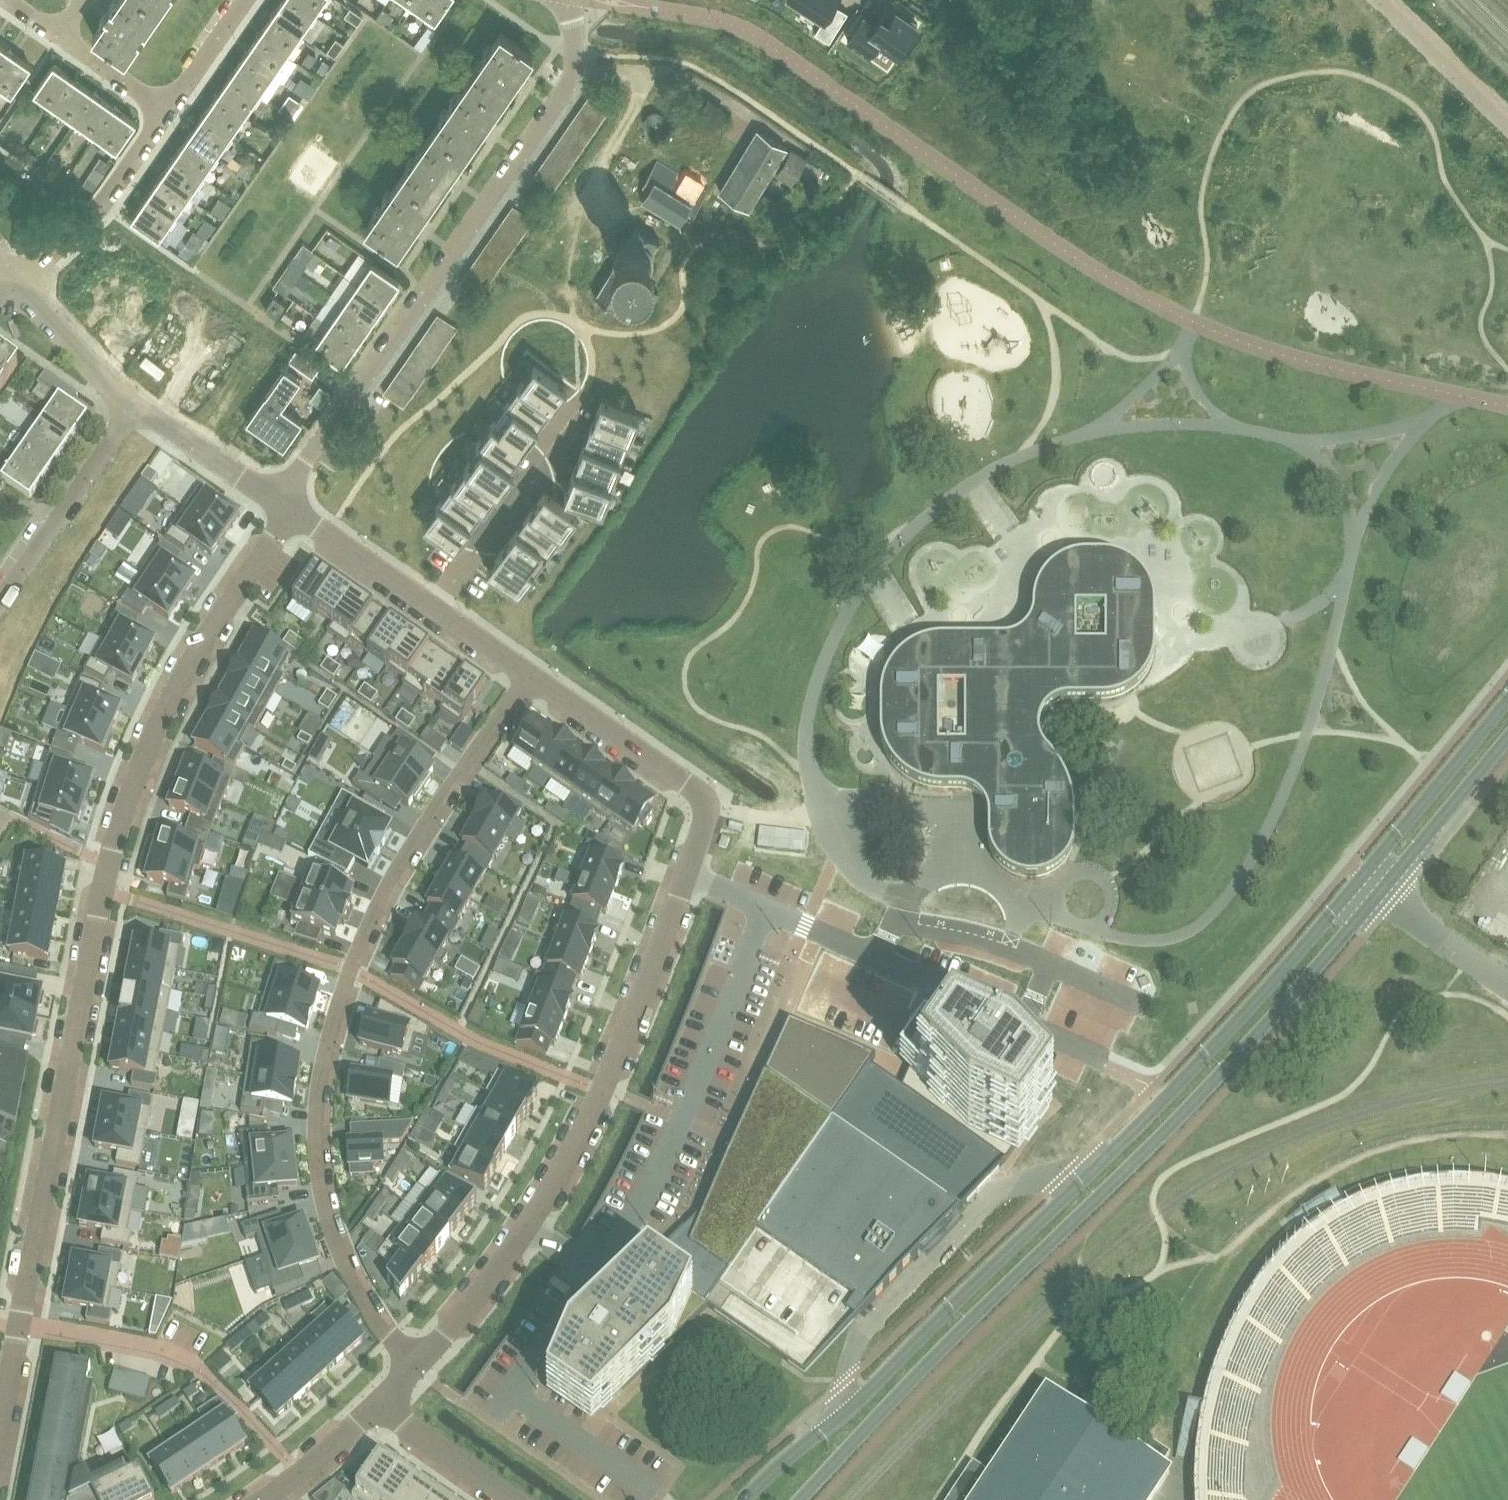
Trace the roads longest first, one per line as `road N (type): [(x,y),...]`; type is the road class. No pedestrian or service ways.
road 1 (residential): [(291,511),(197,650),(144,758),(122,825),(0,1421)]
road 2 (primary): [(1364,874),(1149,1114),(848,1410),(745,1499)]
road 3 (primary): [(797,1499),(935,1352),(1167,1132),(1384,889)]
road 4 (residential): [(525,676),(367,926),(323,1054),(317,1175),(328,1224),(381,1332),(411,1365)]
road 5 (residential): [(277,502),(571,81),(573,0)]
road 6 (residential): [(411,1365),(473,1304),(568,1164),(689,876)]
road 7 (unclassified): [(689,876),(703,839),(706,808),(698,797),(525,676)]
road 8 (residential): [(585,399),(431,610)]
road 9 (residential): [(0,604),(133,407)]
road 10 (primary): [(1507,699),(1364,874)]
road 11 (residential): [(32,295),(168,117)]
road 12 (primary): [(1384,889),(1507,741)]
road 13 (unclassified): [(1507,123),(1384,0)]
road 14 (unclassified): [(133,407),(277,502)]
road 15 (unclassified): [(431,610),(291,511)]
road 16 (unclassified): [(380,1402),(514,1499)]
road 17 (unclassified): [(1384,889),(1507,985)]
road 18 (unclassified): [(32,295),(133,407)]
road 19 (residential): [(266,1499),(380,1402)]
road 20 (residential): [(168,117),(247,0)]
road 21 (residential): [(168,117),(56,34)]

